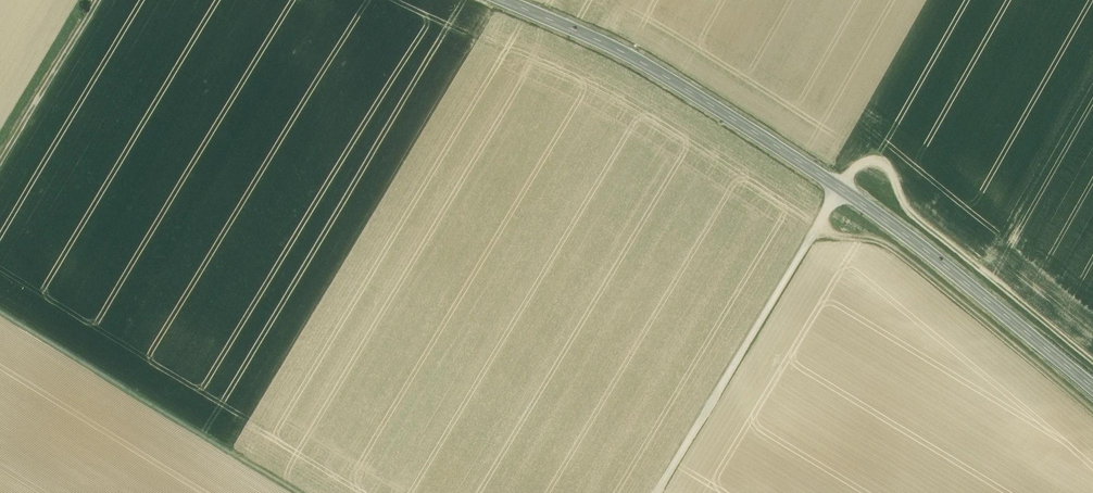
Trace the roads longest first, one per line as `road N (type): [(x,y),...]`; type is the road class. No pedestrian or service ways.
road 1 (track): [(656,492),(866,156),(891,165),(914,213),(1092,360)]
road 2 (secondary): [(1092,386),(799,159),(639,60),(506,0)]
road 3 (track): [(0,312),(300,492)]
road 4 (track): [(818,227),(892,244),(1092,409)]
road 5 (track): [(0,162),(98,0)]

